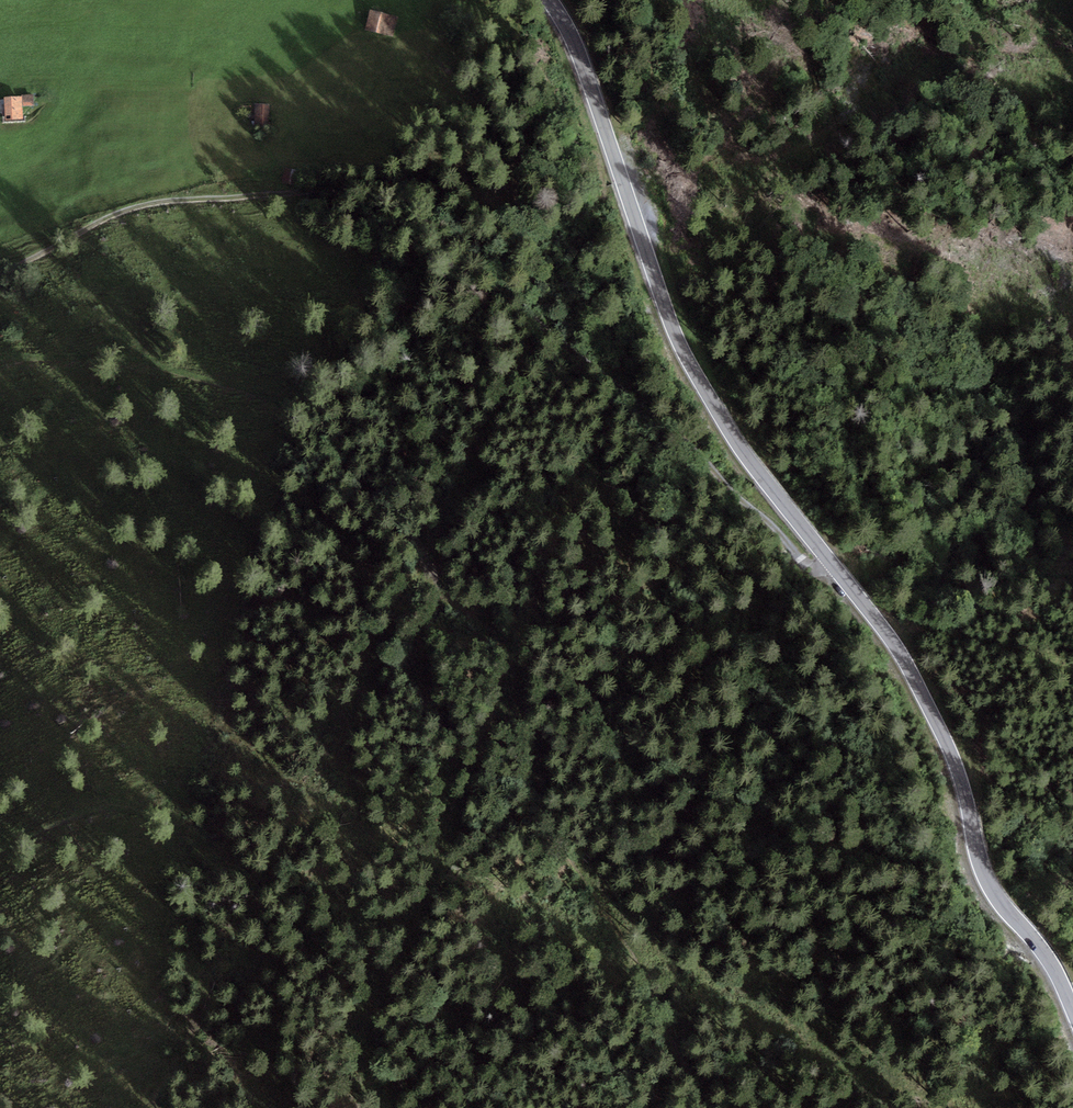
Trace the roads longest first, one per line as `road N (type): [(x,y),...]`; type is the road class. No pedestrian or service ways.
road 1 (tertiary): [(550,0),(571,28),(694,372),(751,465),(899,652),(951,752),(981,876),(1038,946),(1072,1019)]
road 2 (track): [(703,1107),(638,958),(553,829),(494,631),(450,599),(417,538),(276,400),(153,365),(0,358)]
road 3 (track): [(837,572),(813,571),(672,428),(532,317),(474,239),(417,199),(330,189),(161,202),(89,226),(0,280)]
road 4 (track): [(0,850),(109,808),(196,837),(244,863),(302,941),(376,1107)]

